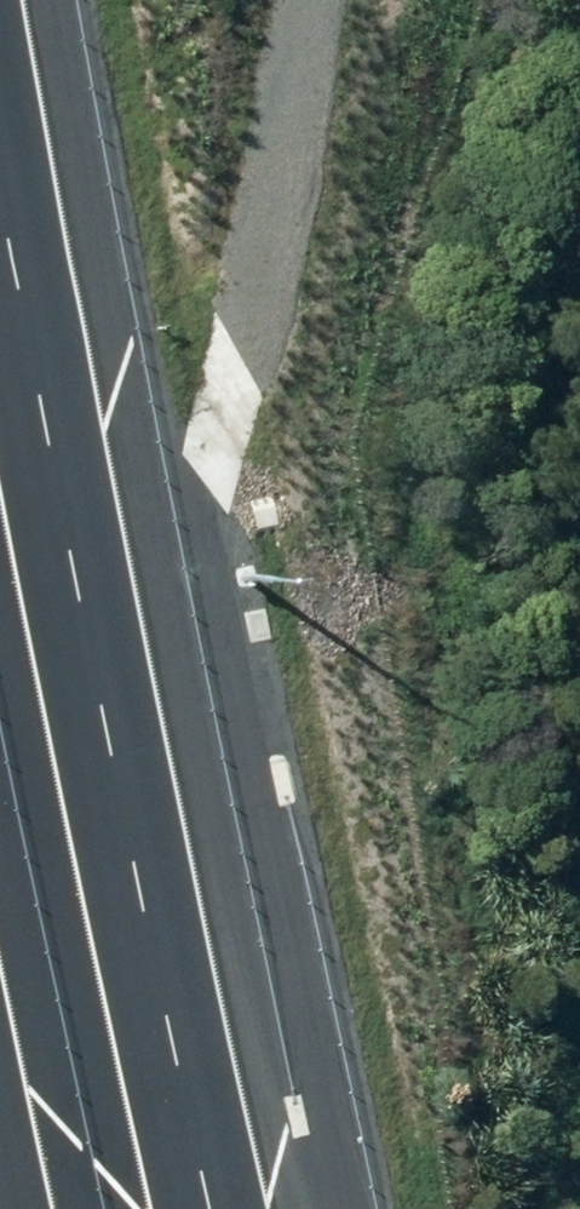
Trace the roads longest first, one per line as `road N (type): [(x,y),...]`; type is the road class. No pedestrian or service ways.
road 1 (motorway): [(0,33),(232,1208)]
road 2 (track): [(185,527),(270,261),(305,108),(313,0)]
road 3 (motorway): [(28,1208),(0,1091)]

